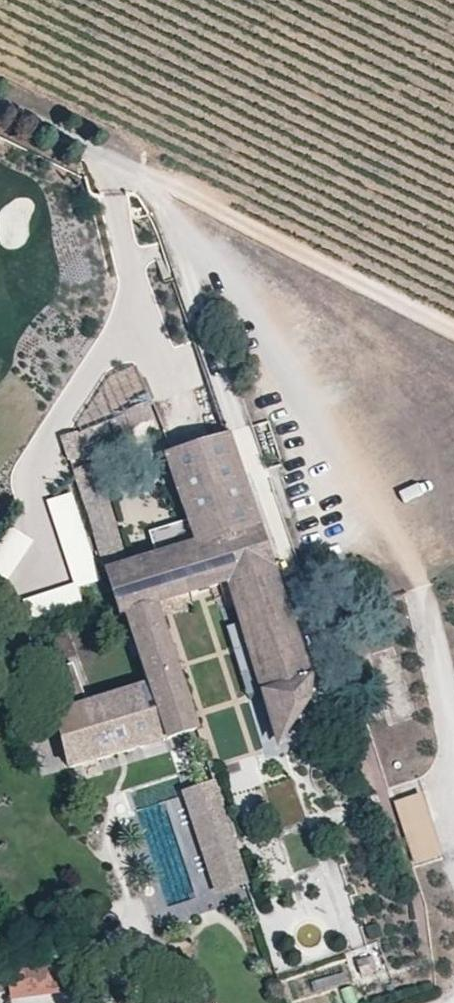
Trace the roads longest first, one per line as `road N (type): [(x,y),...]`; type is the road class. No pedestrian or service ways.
road 1 (track): [(453,723),(423,593),(163,189)]
road 2 (track): [(0,110),(453,331)]

